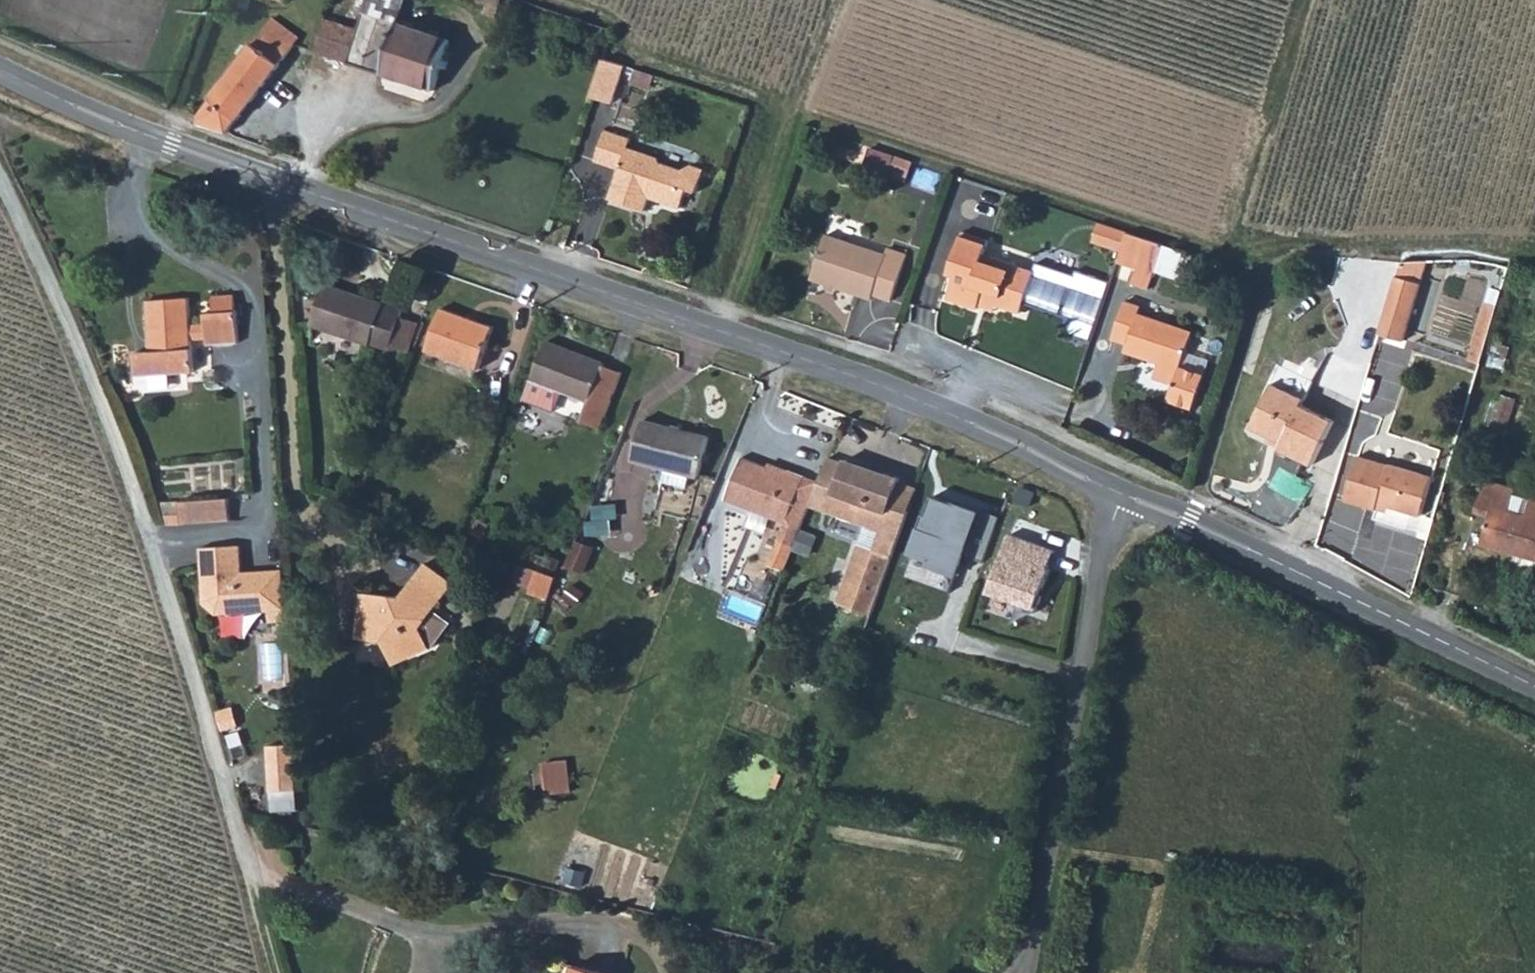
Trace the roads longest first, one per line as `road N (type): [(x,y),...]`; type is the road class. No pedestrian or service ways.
road 1 (tertiary): [(0,69),(272,184),(829,368),(1119,490)]
road 2 (unclassified): [(1119,490),(1030,972)]
road 3 (tertiary): [(1119,490),(1534,688)]

